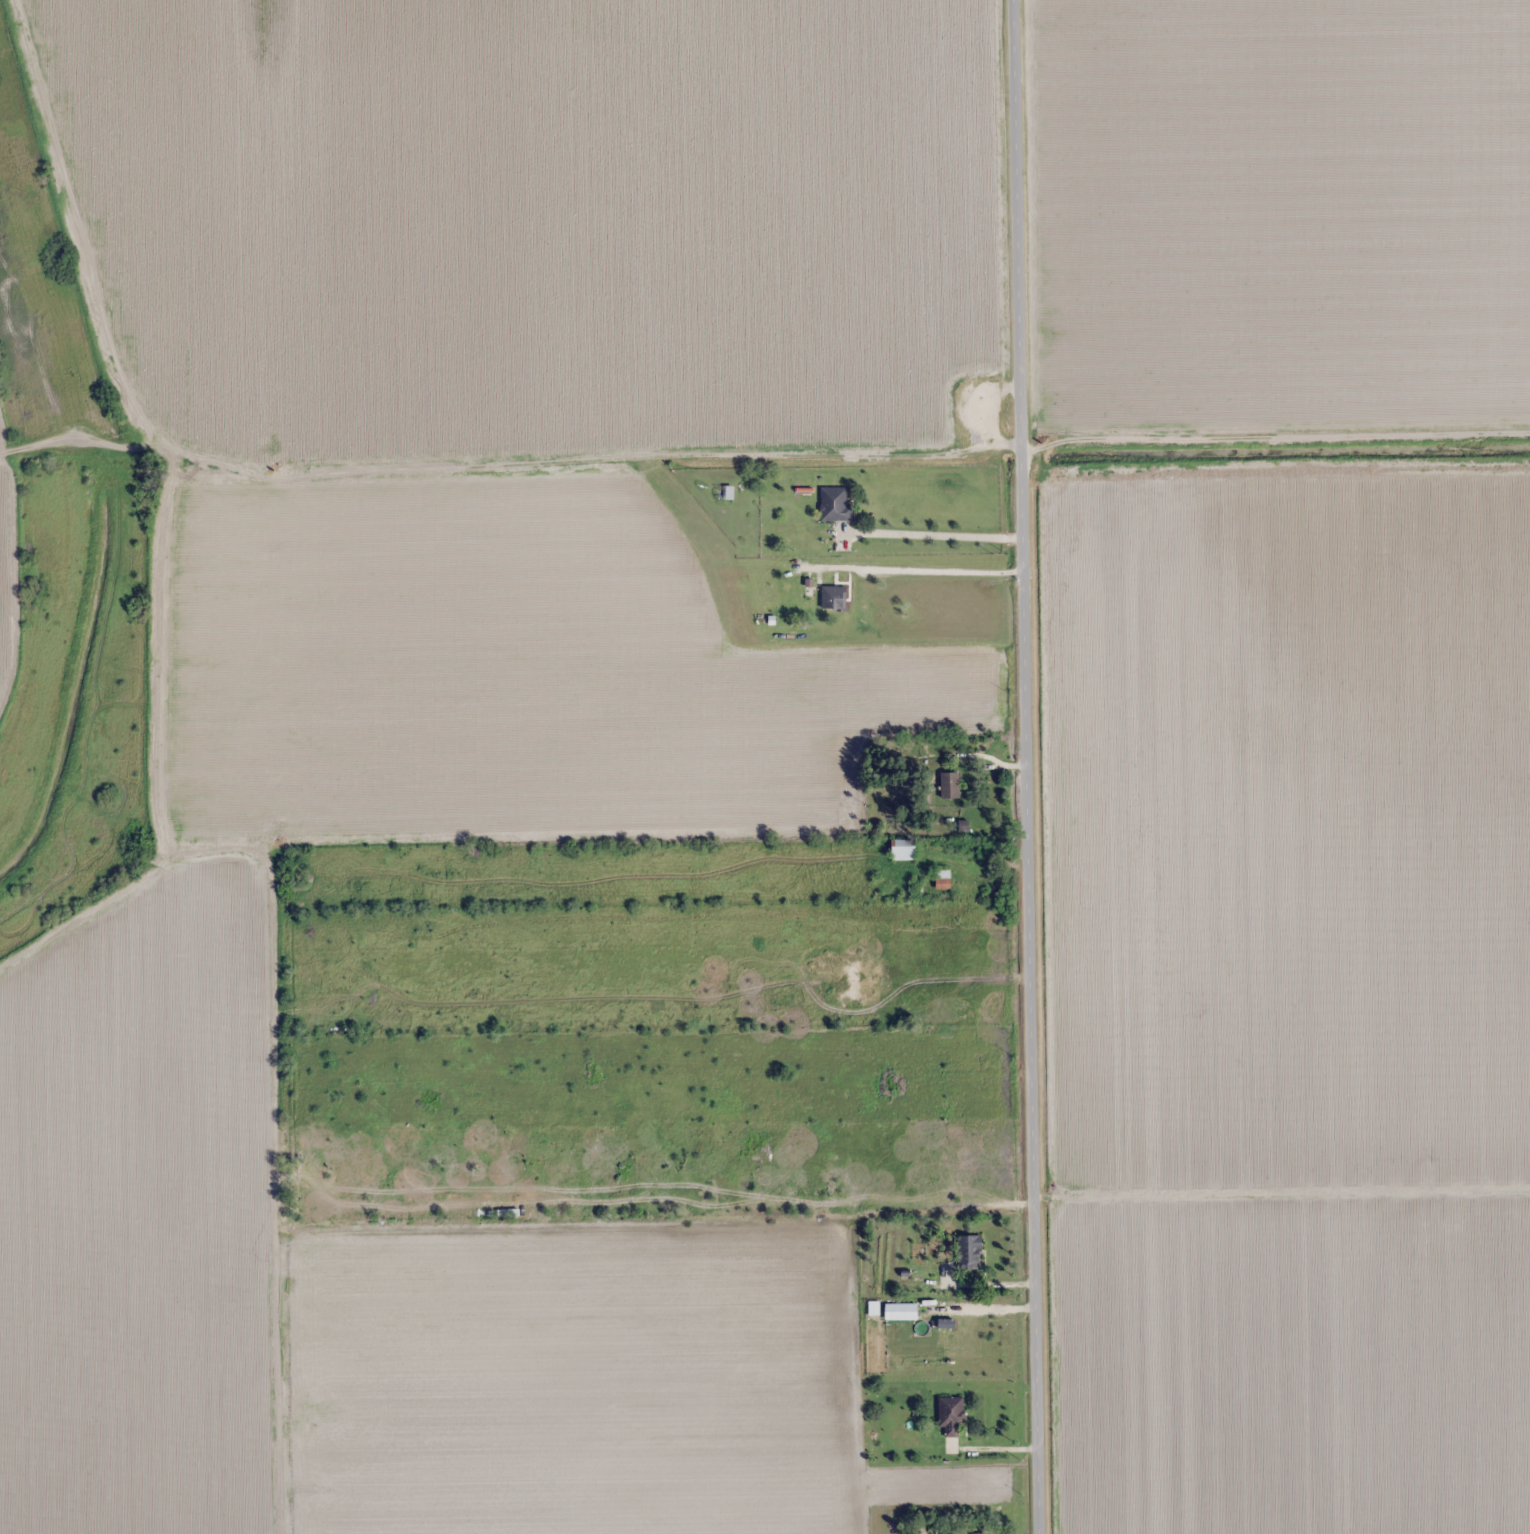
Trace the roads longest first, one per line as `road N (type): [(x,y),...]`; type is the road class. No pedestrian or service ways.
road 1 (residential): [(1012,0),(1031,1533)]

